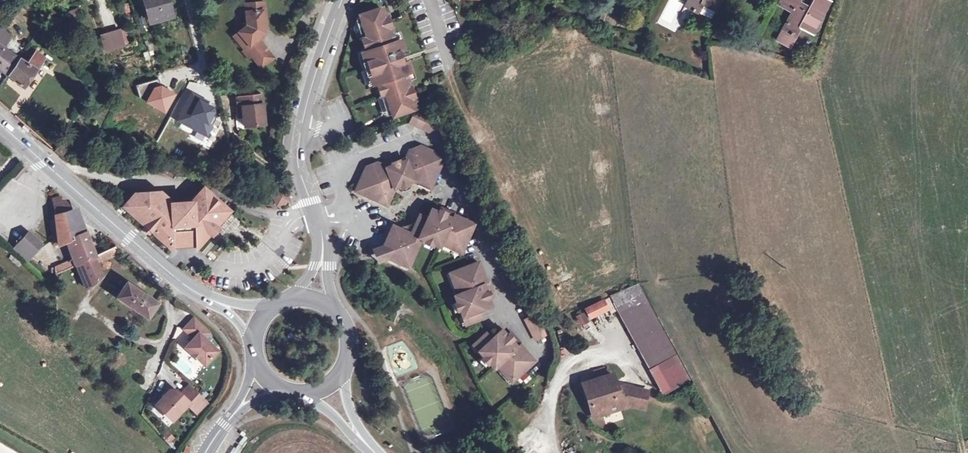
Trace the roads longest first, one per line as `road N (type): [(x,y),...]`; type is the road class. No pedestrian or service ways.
road 1 (tertiary): [(323,256),(298,155),(306,104),(343,0)]
road 2 (secondary): [(0,124),(198,294)]

